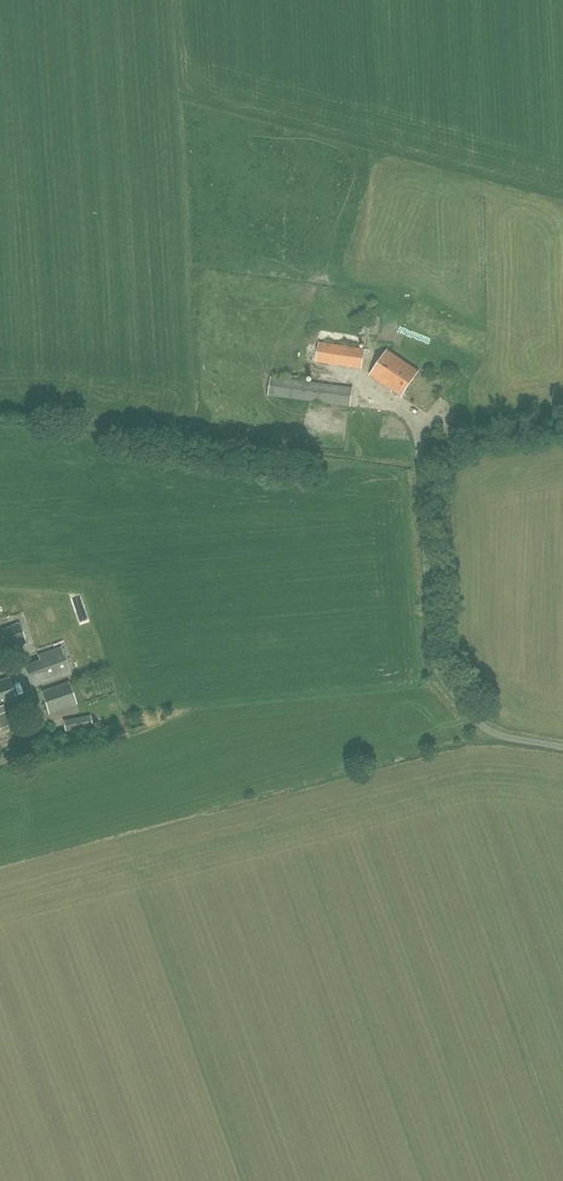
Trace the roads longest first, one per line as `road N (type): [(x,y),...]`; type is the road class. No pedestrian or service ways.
road 1 (track): [(416,428),(431,663),(495,736),(562,748)]

